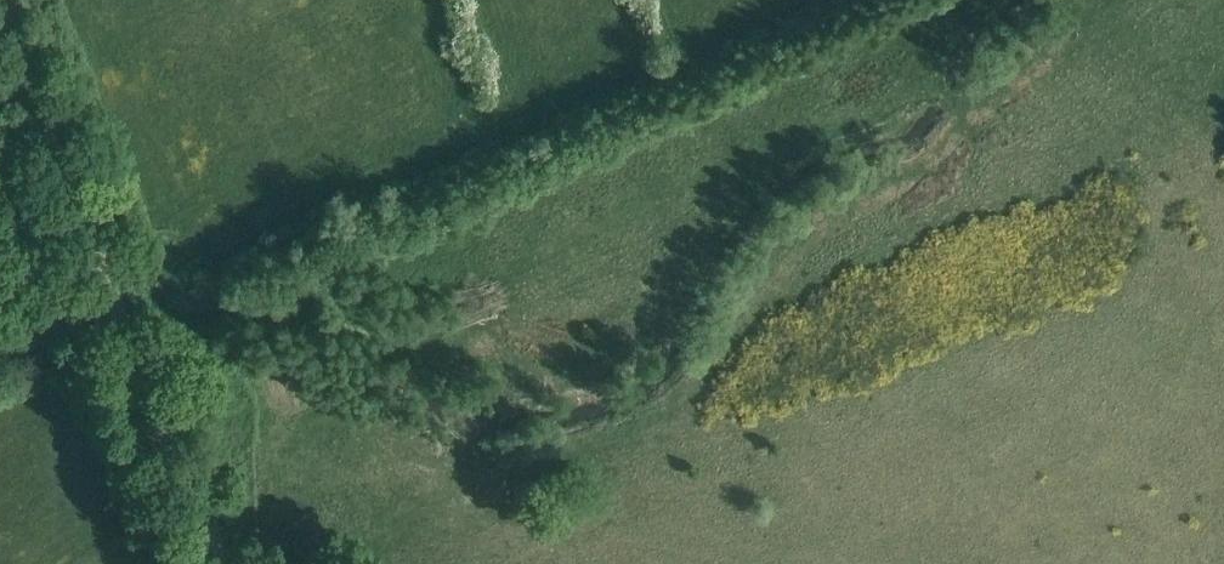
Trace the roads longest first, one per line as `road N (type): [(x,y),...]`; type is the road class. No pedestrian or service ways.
road 1 (unclassified): [(223,563),(0,19)]

